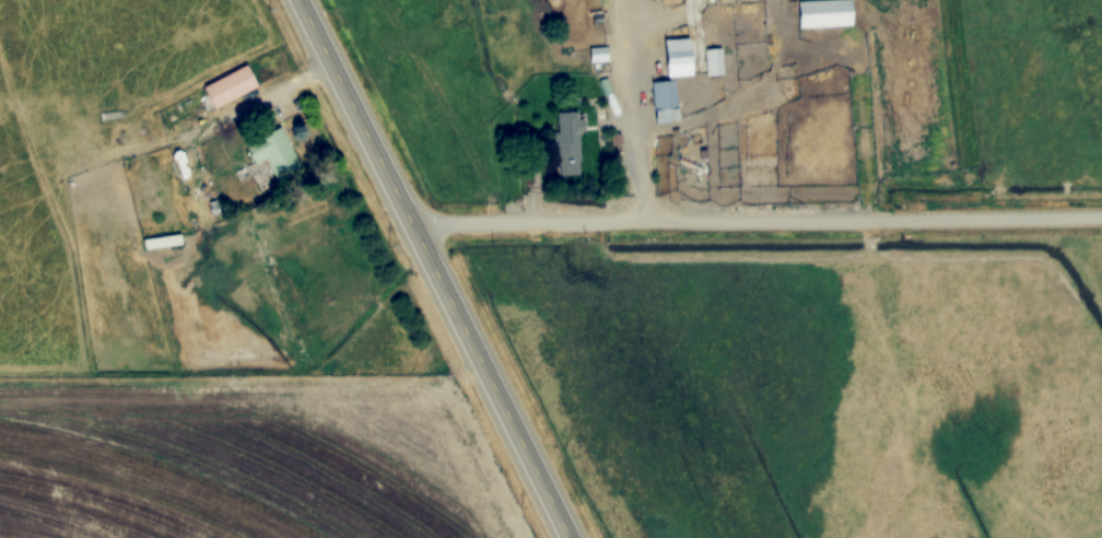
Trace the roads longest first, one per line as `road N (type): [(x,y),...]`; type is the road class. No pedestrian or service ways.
road 1 (residential): [(412,226),(1101,215)]
road 2 (primary): [(568,537),(299,0)]

